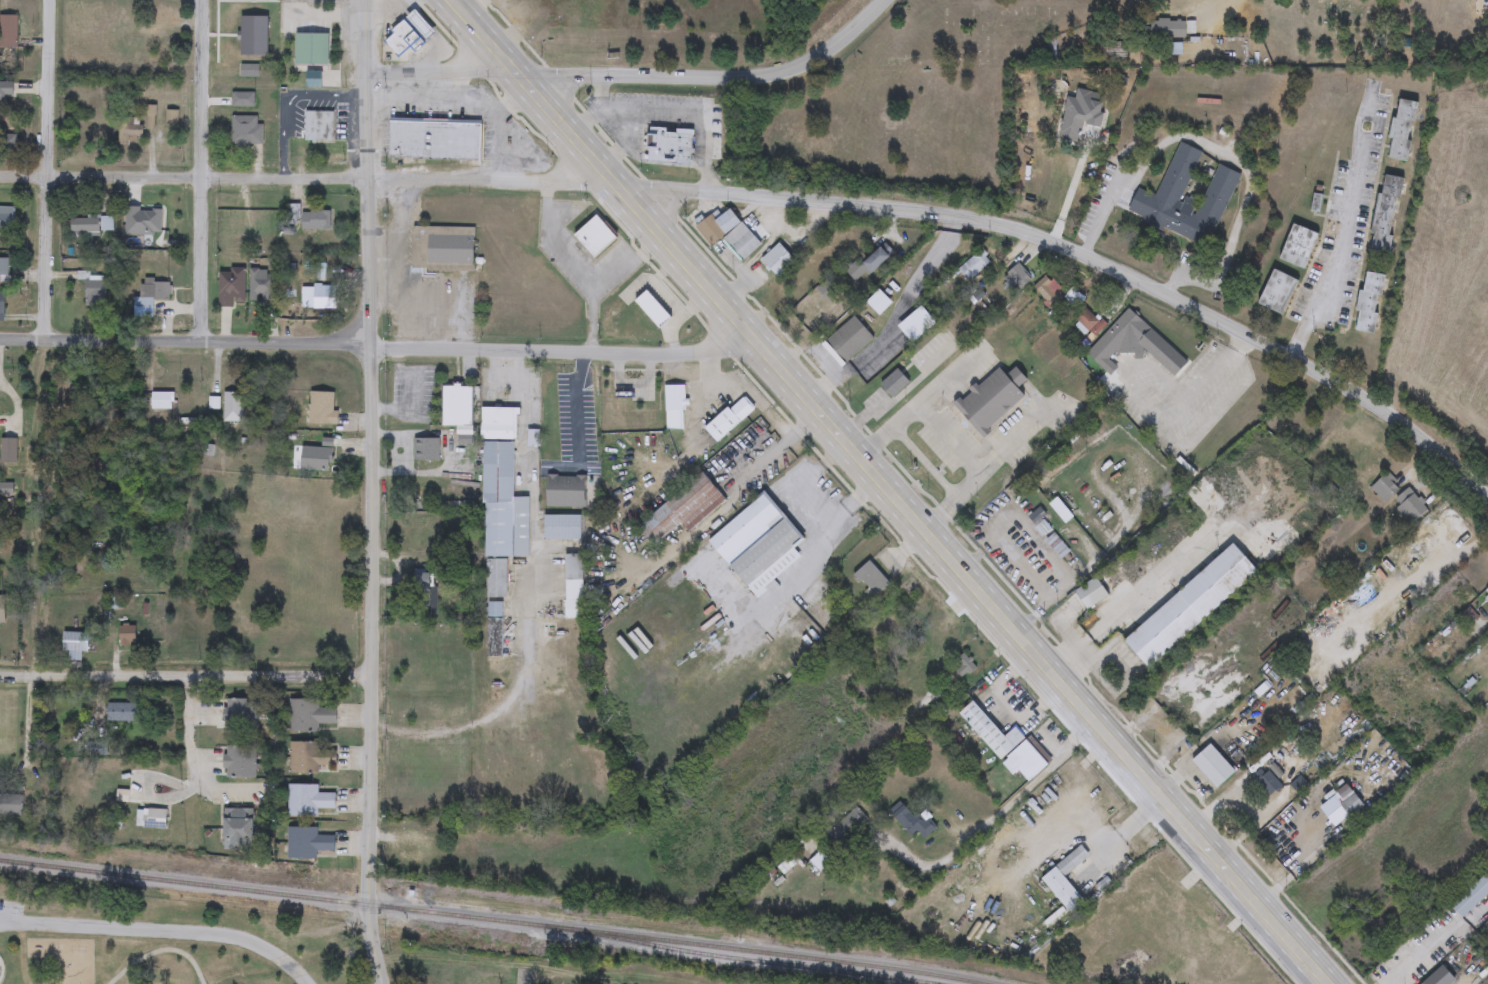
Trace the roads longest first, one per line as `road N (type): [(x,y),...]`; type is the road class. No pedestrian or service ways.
road 1 (primary): [(1328,983),(450,0)]
road 2 (tertiary): [(1487,488),(1389,414),(1167,291),(1052,242),(933,211),(614,182)]
road 3 (tertiary): [(381,983),(367,904),(372,348)]
road 4 (residential): [(0,176),(614,182)]
road 5 (secondary): [(512,69),(758,78),(823,57),(889,0)]
road 6 (tertiary): [(372,348),(763,348)]
road 7 (tertiary): [(0,336),(350,341),(372,348)]
road 8 (tertiary): [(372,348),(367,0)]
road 9 (residential): [(204,0),(201,339)]
road 10 (residential): [(44,337),(50,0)]
road 11 (residential): [(34,674),(369,678)]
road 12 (residential): [(189,675),(194,761),(212,788),(248,796)]
road 13 (residential): [(512,69),(364,71)]

